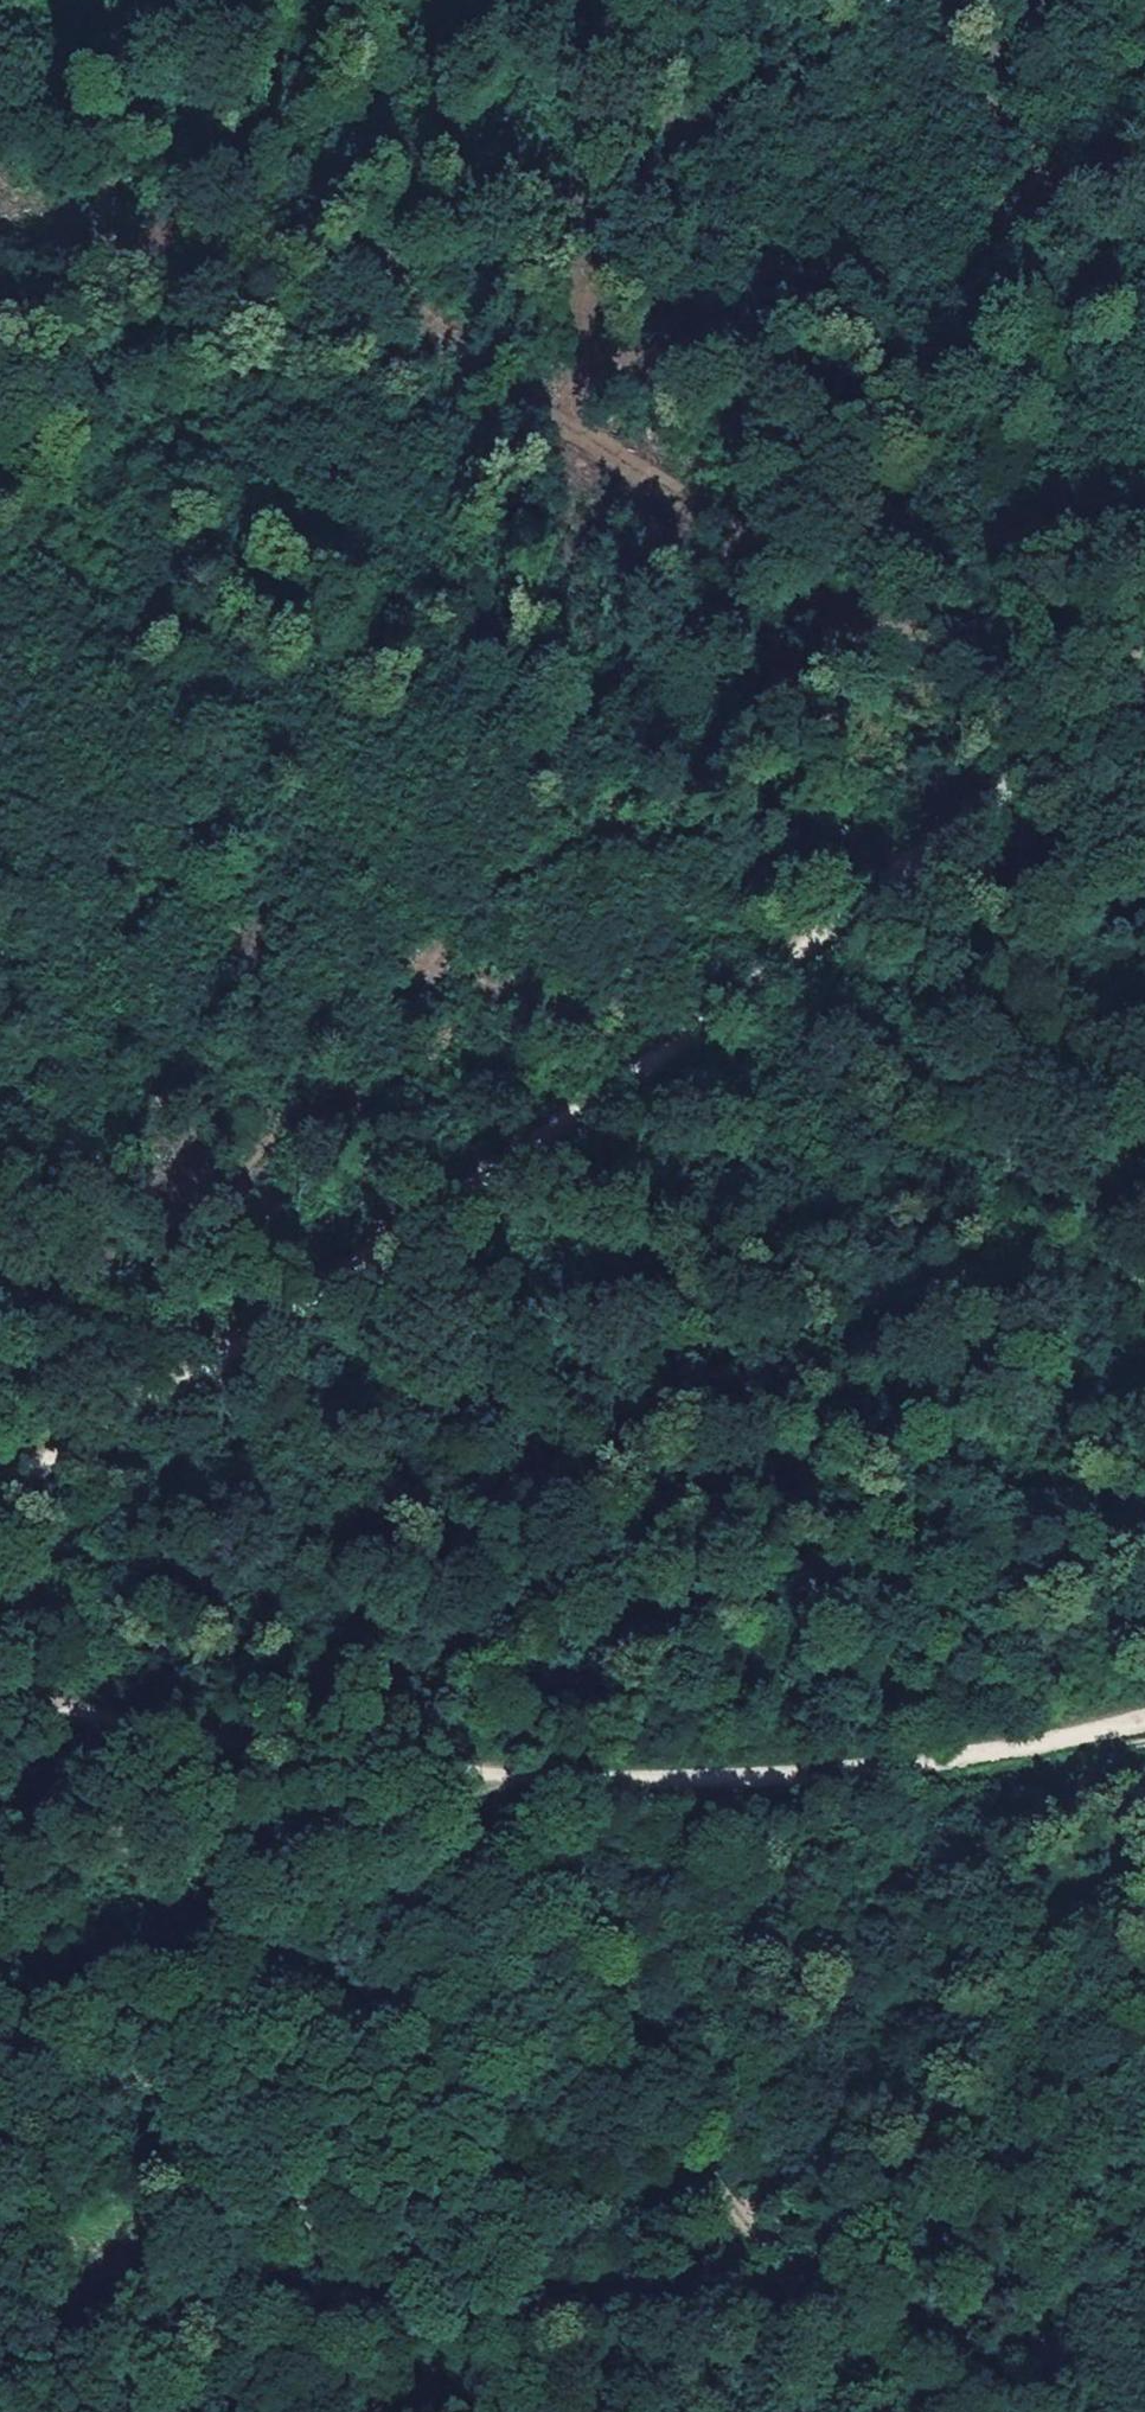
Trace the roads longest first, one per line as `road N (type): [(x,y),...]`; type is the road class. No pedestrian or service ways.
road 1 (track): [(1144,672),(624,1077),(194,1379),(0,1476)]
road 2 (track): [(1144,1722),(1090,1738),(735,1788),(488,1777),(0,1711)]

